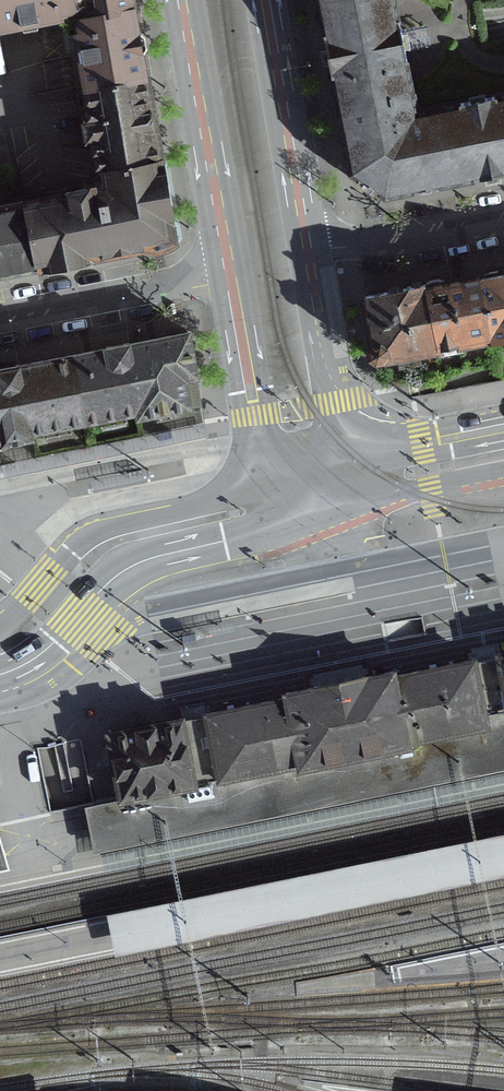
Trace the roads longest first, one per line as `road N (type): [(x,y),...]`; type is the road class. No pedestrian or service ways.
road 1 (primary): [(184,0),(230,272)]
road 2 (primary): [(300,249),(260,0)]
road 3 (primary): [(230,272),(273,504)]
road 4 (residential): [(230,272),(0,320)]
road 5 (residential): [(503,219),(300,249)]
road 6 (primary): [(273,504),(124,539),(93,555)]
road 7 (primary): [(326,405),(300,249)]
road 8 (secondary): [(455,466),(407,460),(363,438),(326,405)]

